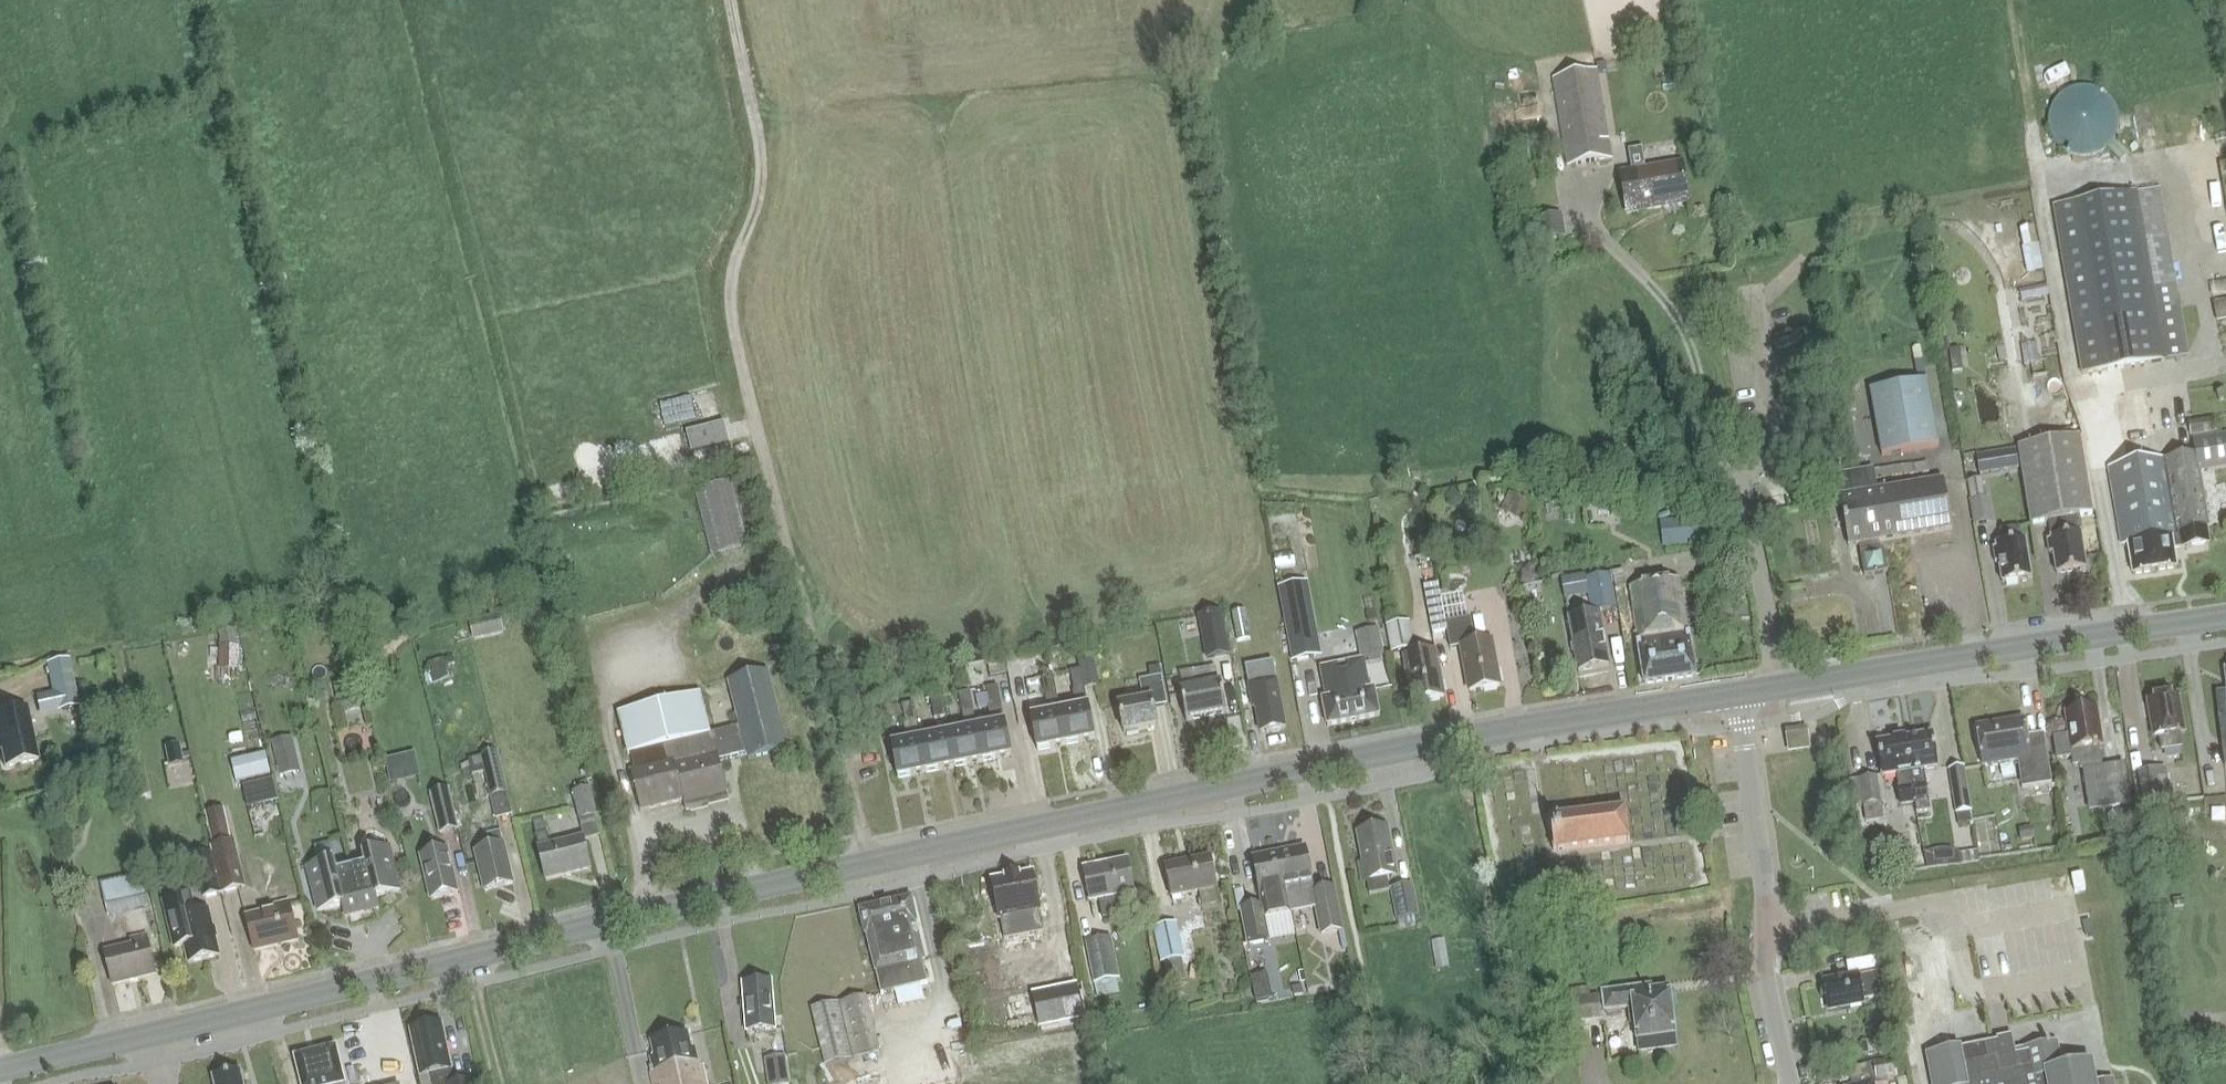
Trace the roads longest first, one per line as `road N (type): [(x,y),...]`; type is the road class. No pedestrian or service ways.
road 1 (secondary): [(0,1072),(956,845),(1535,724),(1737,694)]
road 2 (track): [(868,865),(727,315),(731,251),(758,195),(761,153),(731,0)]
road 3 (secondary): [(1737,694),(2225,616)]
road 4 (unclassified): [(1791,1083),(1765,969),(1766,894),(1737,694)]

